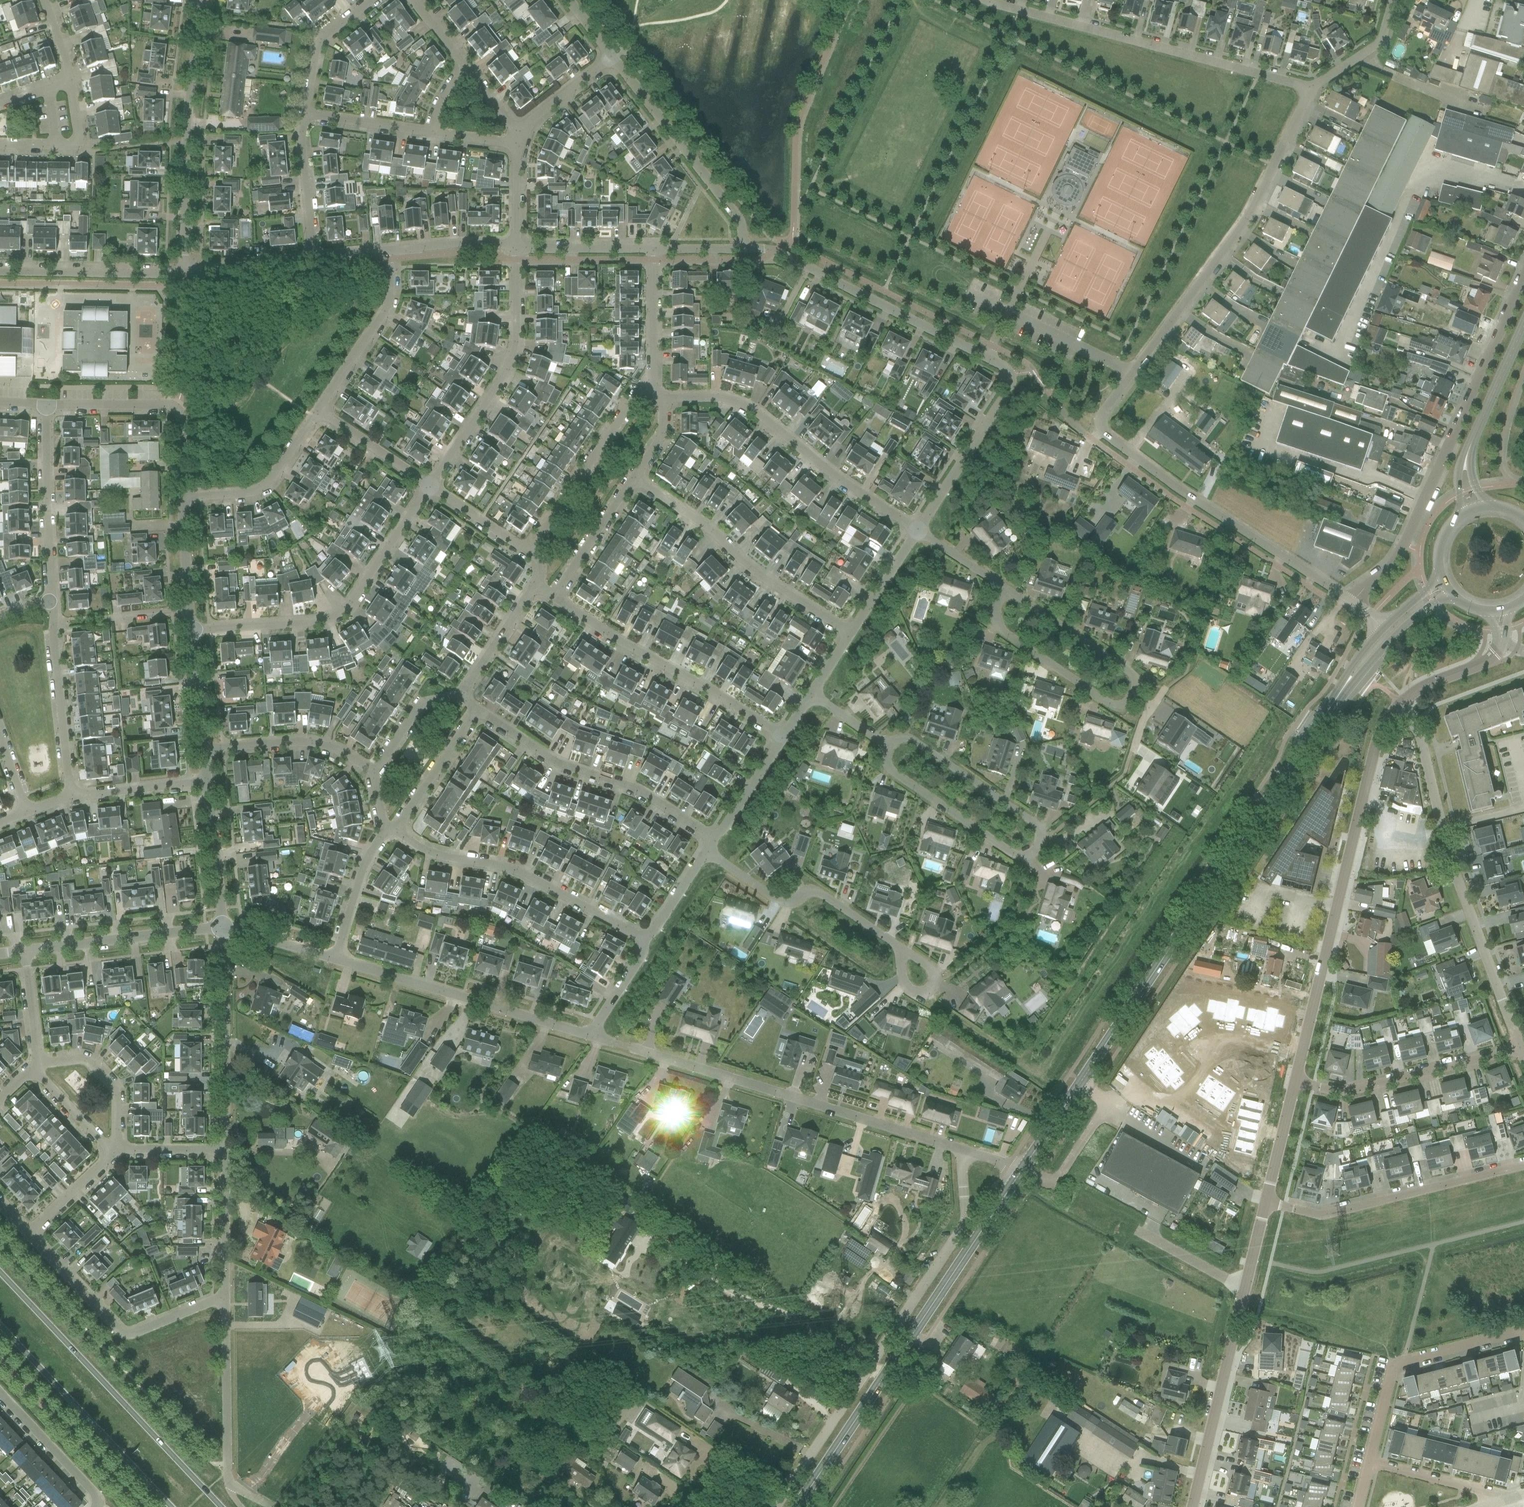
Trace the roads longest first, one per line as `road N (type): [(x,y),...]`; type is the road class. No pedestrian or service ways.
road 1 (residential): [(1352,603),(1201,505),(1102,432),(1100,421),(1236,233),(1310,88)]
road 2 (residential): [(916,533),(1011,375),(806,268),(773,252),(744,251)]
road 3 (secondary): [(1078,1086),(1343,687)]
road 4 (unclassified): [(960,1149),(959,1231),(775,1506)]
road 5 (secondary): [(798,1506),(1021,1171)]
road 6 (unclassified): [(1523,275),(1404,547),(1352,603)]
road 7 (residential): [(1300,1060),(1372,750),(1399,705)]
road 8 (residential): [(1399,705),(1417,729),(1439,828),(1518,1047)]
road 9 (residential): [(960,1149),(632,1050)]
road 10 (residential): [(1310,88),(982,0)]
road 11 (secondary): [(219,1506),(0,1270)]
road 12 (residential): [(1194,1506),(1267,1201)]
road 13 (residential): [(191,628),(335,617),(429,488)]
road 14 (residential): [(916,533),(737,405),(662,402)]
road 15 (residential): [(645,942),(512,872),(430,856),(388,833)]
road 16 (residential): [(183,273),(201,0)]
road 17 (residential): [(711,840),(633,790),(556,764),(477,711)]
road 18 (residential): [(782,738),(554,599)]
road 19 (residential): [(590,1036),(335,961)]
road 20 (residential): [(849,635),(634,479)]
road 21 (residential): [(1267,1201),(1324,1214),(1523,1165)]
road 22 (residential): [(429,488),(515,348),(516,250)]
road 23 (secondary): [(0,1326),(171,1506)]
road 24 (residential): [(226,1295),(126,1331),(30,1231)]
road 25 (residential): [(744,251),(739,224),(612,58)]
road 26 (residential): [(1523,1331),(1397,1364),(1370,1462)]
road 27 (residential): [(1294,1082),(1361,1088),(1518,1047)]
road 28 (residential): [(887,747),(888,768),(1004,851),(1034,853),(1041,841),(1032,823)]
road 29 (residential): [(182,499),(174,408),(44,404)]
road 30 (residential): [(892,939),(816,890),(786,902),(705,848)]
road 31 (residential): [(225,1148),(222,929)]
road 32 (residential): [(1003,588),(997,629),(1112,706),(1129,701),(1137,685)]
road 33 (residential): [(527,553),(634,394),(649,391)]
road 34 (residential): [(26,951),(222,929)]
road 35 (residential): [(53,599),(44,404)]
road 36 (residential): [(228,1483),(226,1295)]
road 37 (residential): [(183,273),(0,272)]
road 38 (residential): [(319,410),(388,302),(392,250)]
road 39 (residential): [(182,499),(262,487),(319,410)]
road 40 (residential): [(373,772),(326,746),(205,749)]
road 41 (residential): [(71,796),(54,624)]
road 42 (residential): [(1300,1060),(1223,1040),(1168,1113)]
road 43 (residential): [(1032,823),(911,742),(887,747)]
road 44 (residential): [(1137,685),(1003,588)]
road 45 (residential): [(113,1151),(115,1093),(102,1075),(85,1060),(37,1064)]
road 46 (residential): [(388,833),(477,711)]
road 47 (residential): [(96,1506),(93,1492),(0,1393)]
road 48 (residential): [(222,929),(208,781)]
road 49 (residential): [(305,118),(314,49),(374,0)]
road 50 (residential): [(226,1295),(225,1148)]
road 51 (residential): [(1511,1500),(1370,1462)]
road 52 (residential): [(634,479),(554,599)]
road 53 (secondary): [(1343,687),(1421,613),(1452,597)]
road 54 (residential): [(649,391),(652,250)]
road 55 (residential): [(335,961),(362,868),(388,833)]
road 56 (residential): [(0,145),(79,141),(70,81)]
road 57 (residential): [(318,257),(305,118)]
road 58 (residential): [(71,796),(208,781)]
road 59 (residential): [(652,250),(516,250)]
road 60 (residential): [(318,257),(183,273)]
road 61 (residential): [(429,488),(319,410)]
road 62 (residential): [(460,695),(538,586)]
road 63 (residential): [(191,628),(182,499)]
road 64 (residential): [(1310,88),(1374,48),(1391,0)]
road 65 (residential): [(430,135),(305,118)]
road 66 (unclassified): [(1021,1171),(1055,1181),(1103,1105)]
road 67 (residential): [(516,250),(488,243),(392,250)]
road 68 (residential): [(711,840),(782,738)]
road 69 (residential): [(373,772),(423,703),(460,695)]
road 70 (tertiary): [(1474,437),(1523,325)]
road 71 (residential): [(849,635),(916,533)]
road 72 (residential): [(1267,1201),(1294,1082)]
road 73 (residential): [(205,749),(191,628)]

